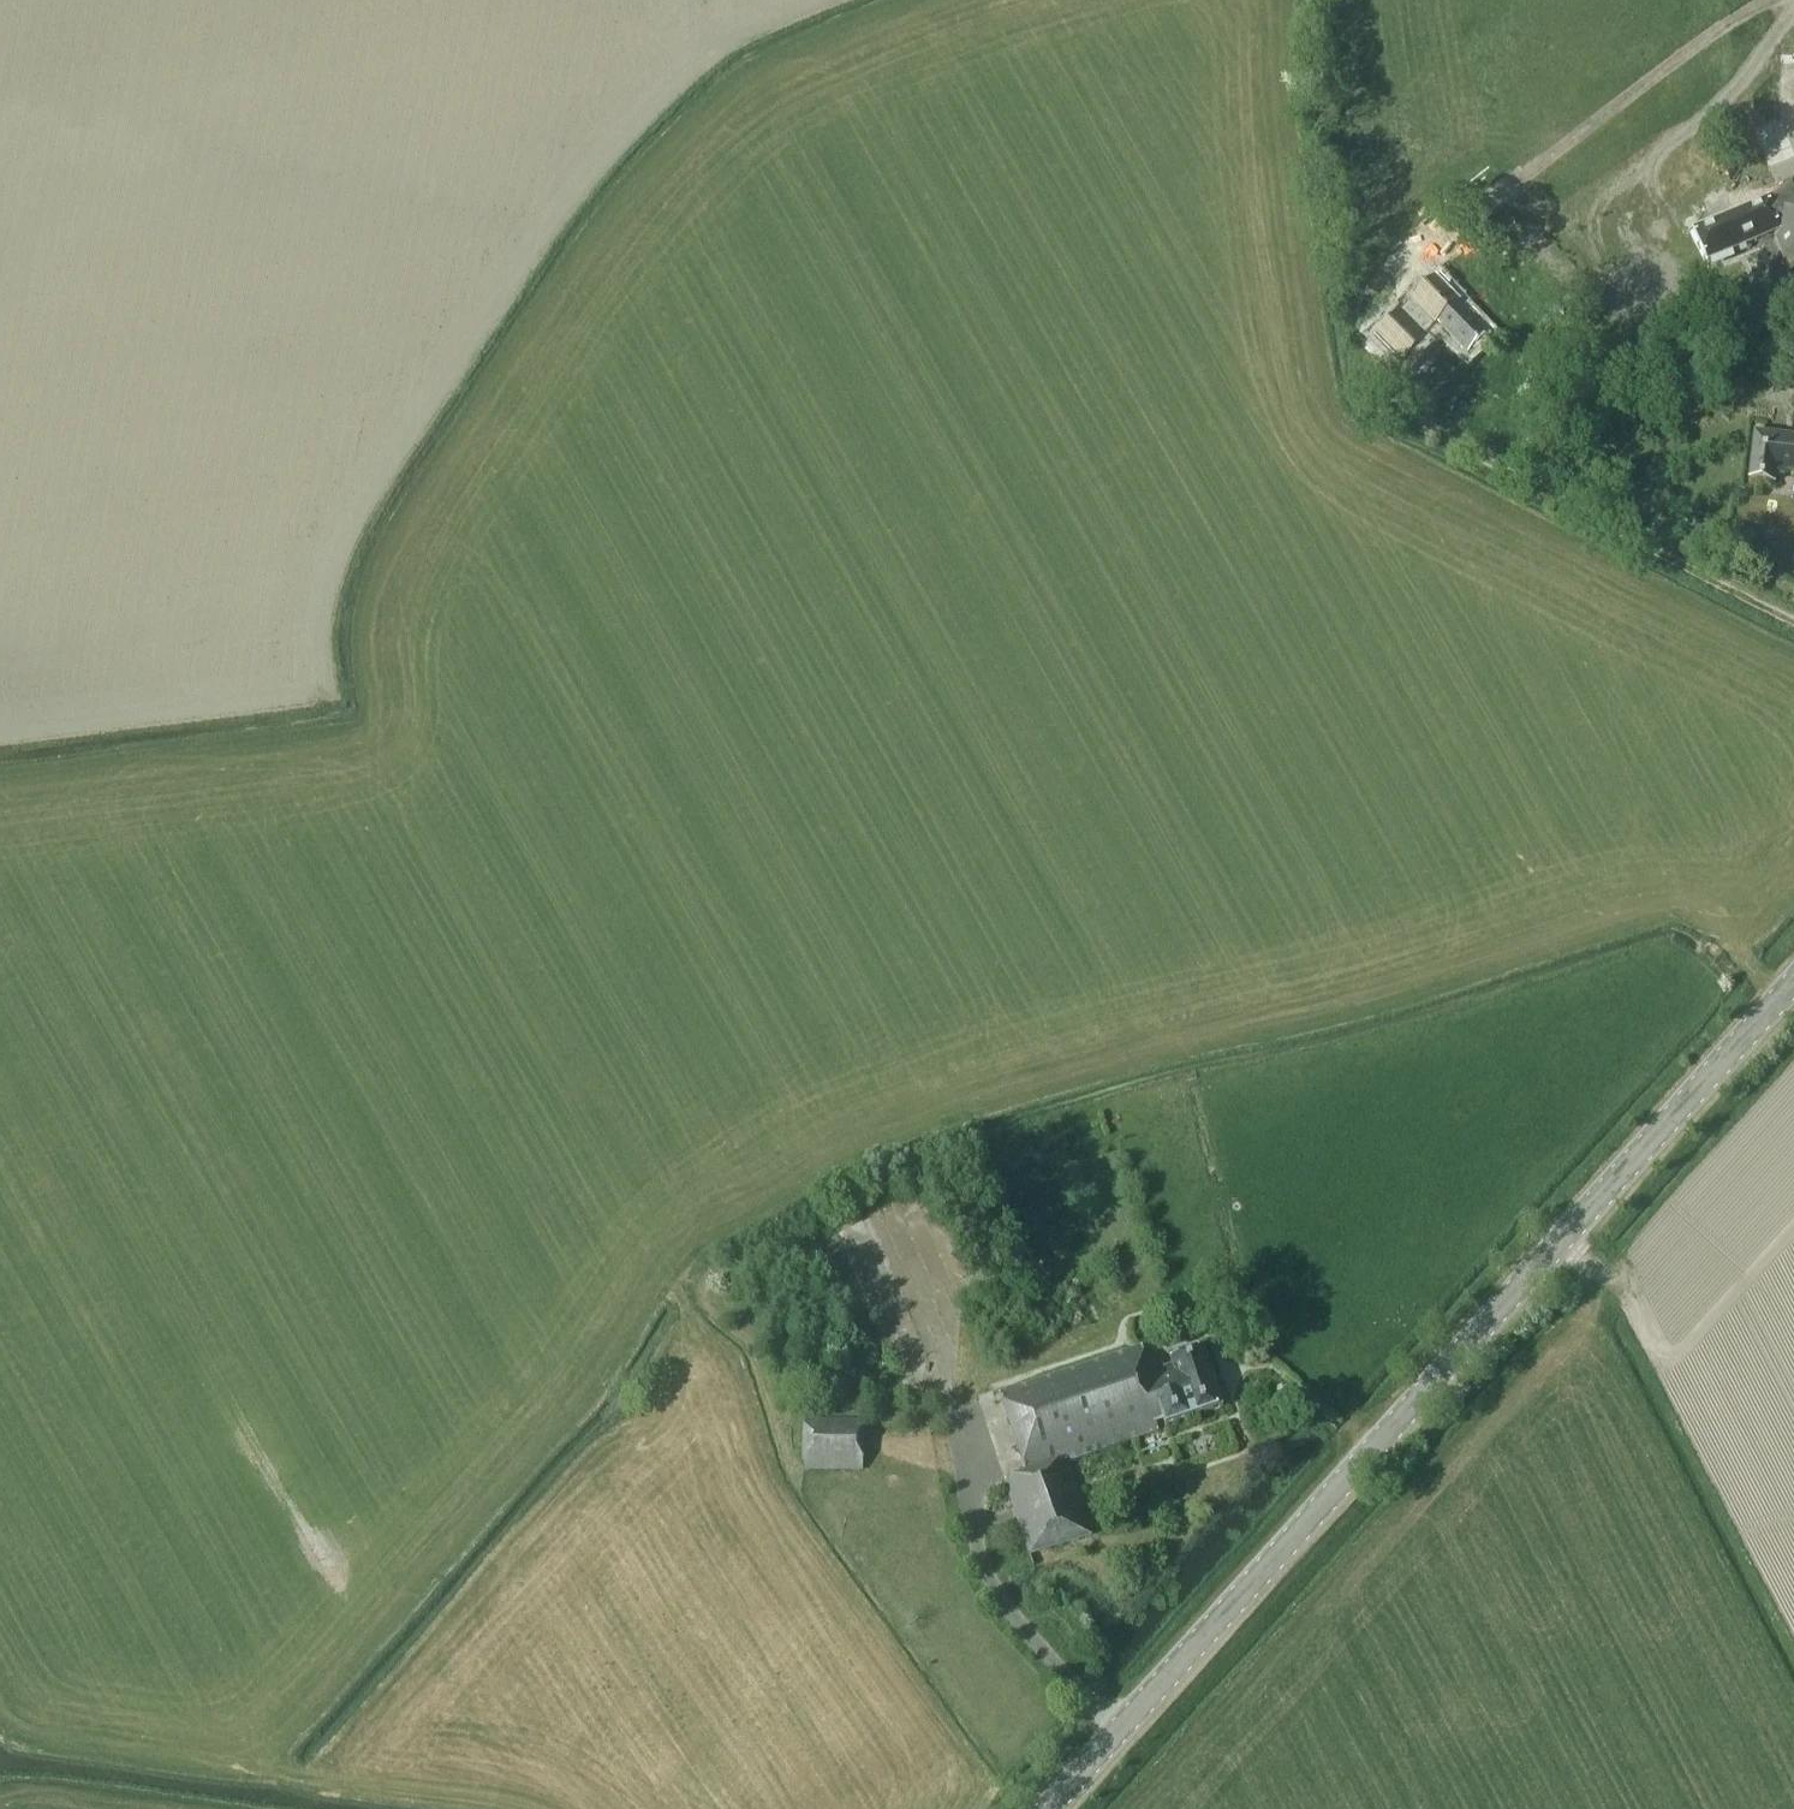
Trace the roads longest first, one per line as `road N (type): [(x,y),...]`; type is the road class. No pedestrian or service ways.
road 1 (tertiary): [(1057,1808),(1793,984)]

